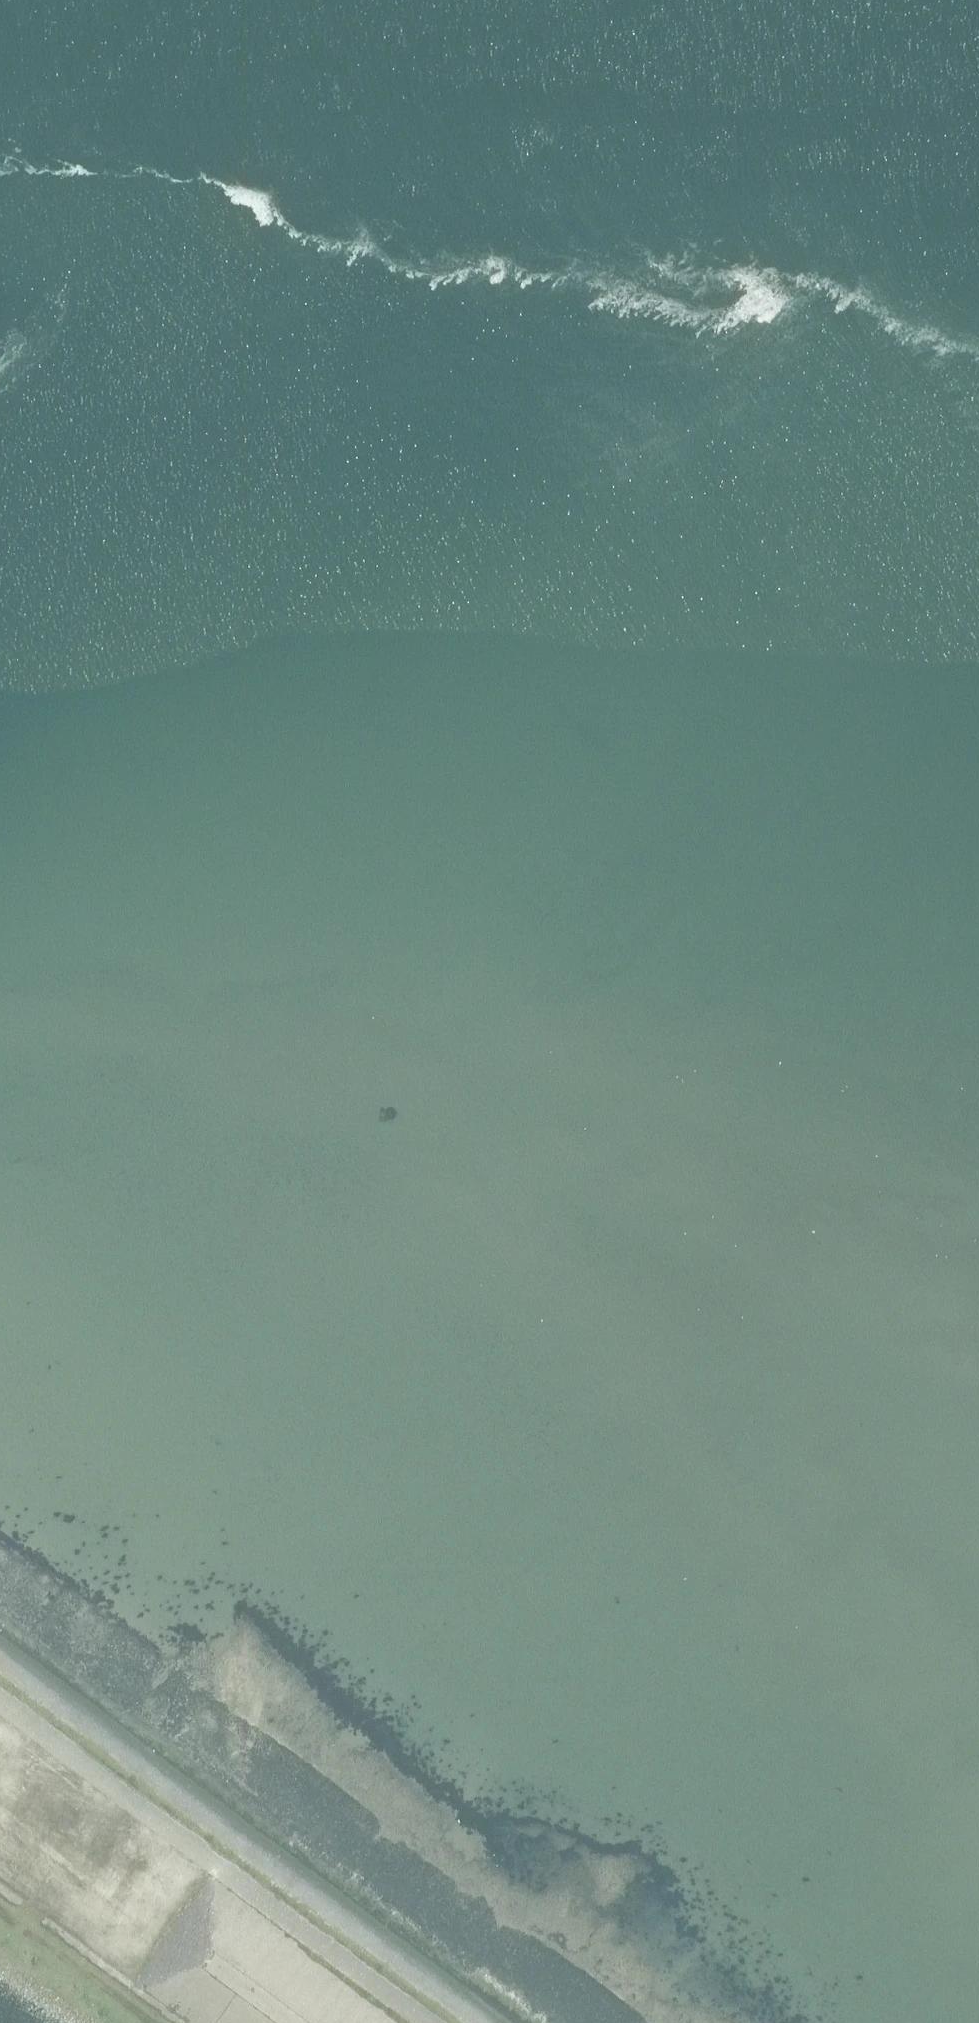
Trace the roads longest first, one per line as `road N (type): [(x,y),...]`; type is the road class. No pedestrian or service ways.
road 1 (unclassified): [(121,2022),(0,1933)]

